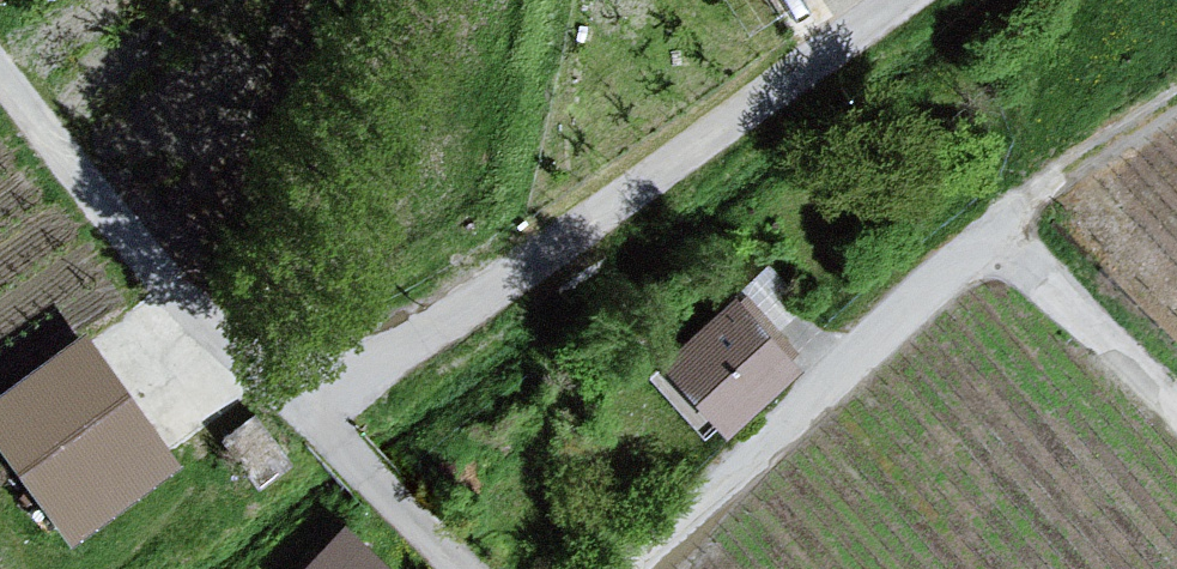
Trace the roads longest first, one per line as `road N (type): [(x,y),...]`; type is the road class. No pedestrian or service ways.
road 1 (unclassified): [(298,423),(894,0)]
road 2 (unclassified): [(642,568),(996,241)]
road 3 (unclassified): [(298,423),(0,89)]
road 4 (track): [(996,241),(1176,422)]
road 5 (track): [(996,241),(1176,97)]
road 6 (unclassified): [(440,568),(298,423)]

